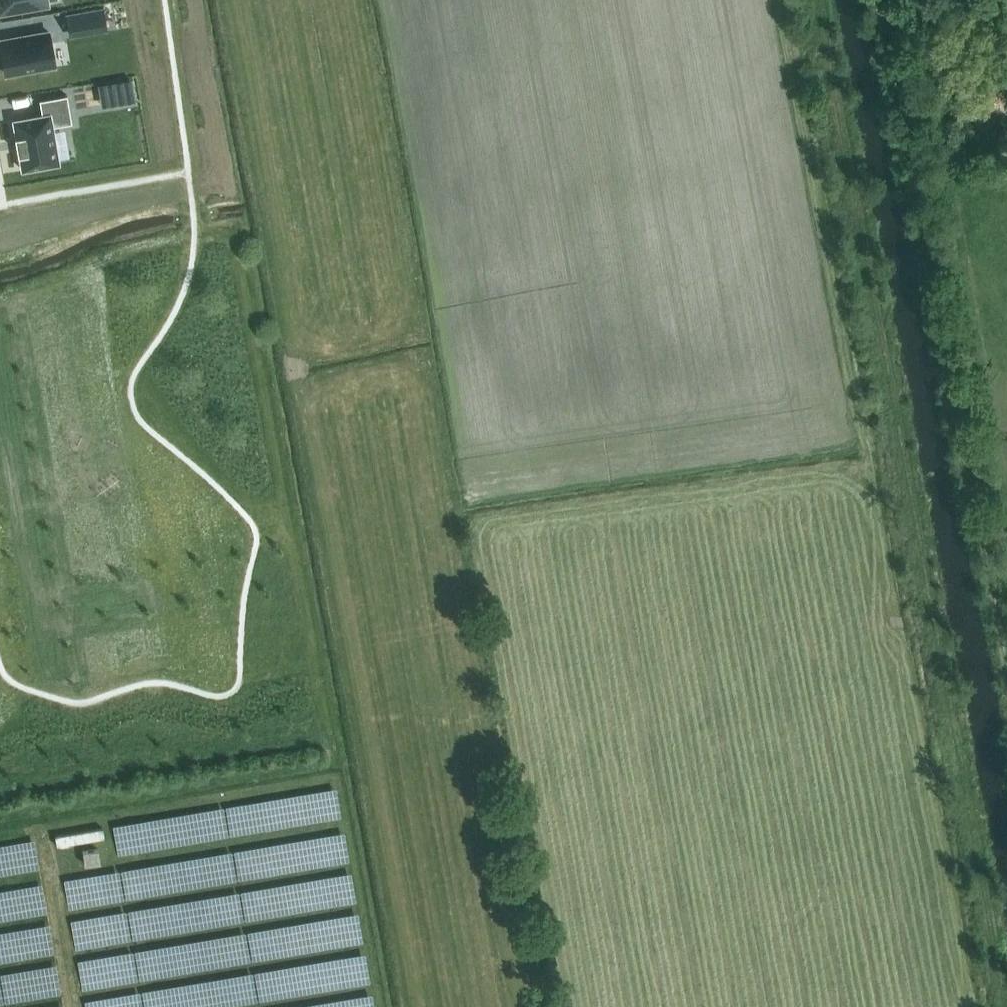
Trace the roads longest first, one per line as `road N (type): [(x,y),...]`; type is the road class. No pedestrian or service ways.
road 1 (track): [(886,0),(1006,665)]

